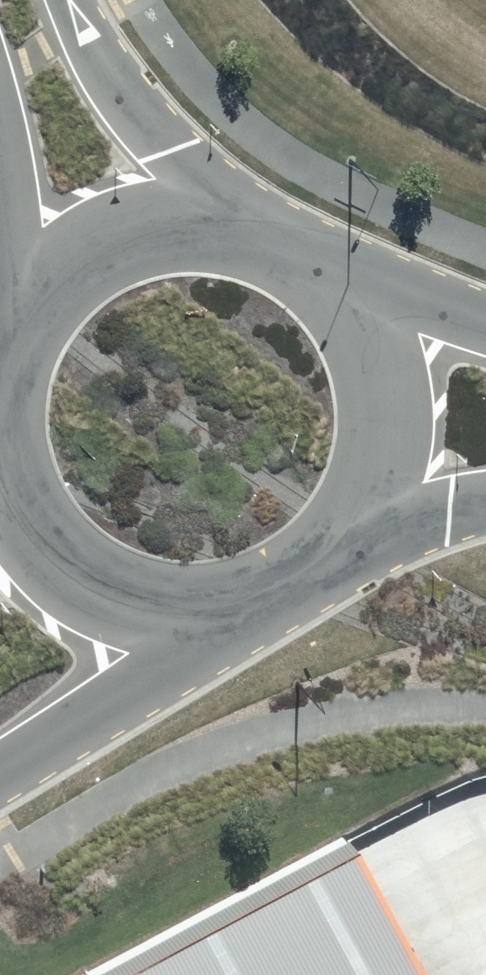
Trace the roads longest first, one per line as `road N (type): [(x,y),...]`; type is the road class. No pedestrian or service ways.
road 1 (tertiary): [(309,258),(351,300),(379,351),(390,409),(383,467),(360,521)]
road 2 (tertiary): [(2,363),(26,310),(64,267),(114,236),(169,221),(227,223)]
road 3 (tertiary): [(70,0),(149,127),(227,223)]
road 4 (tertiary): [(187,613),(133,604),(83,580),(42,544),(13,498),(0,455)]
road 5 (tertiary): [(187,613),(100,714),(0,778)]
road 6 (tertiary): [(360,521),(327,560),(286,590),(238,608),(187,613)]
road 7 (tertiary): [(309,258),(485,325)]
road 8 (tertiary): [(2,363),(0,183)]
road 9 (tertiary): [(485,501),(360,521)]

